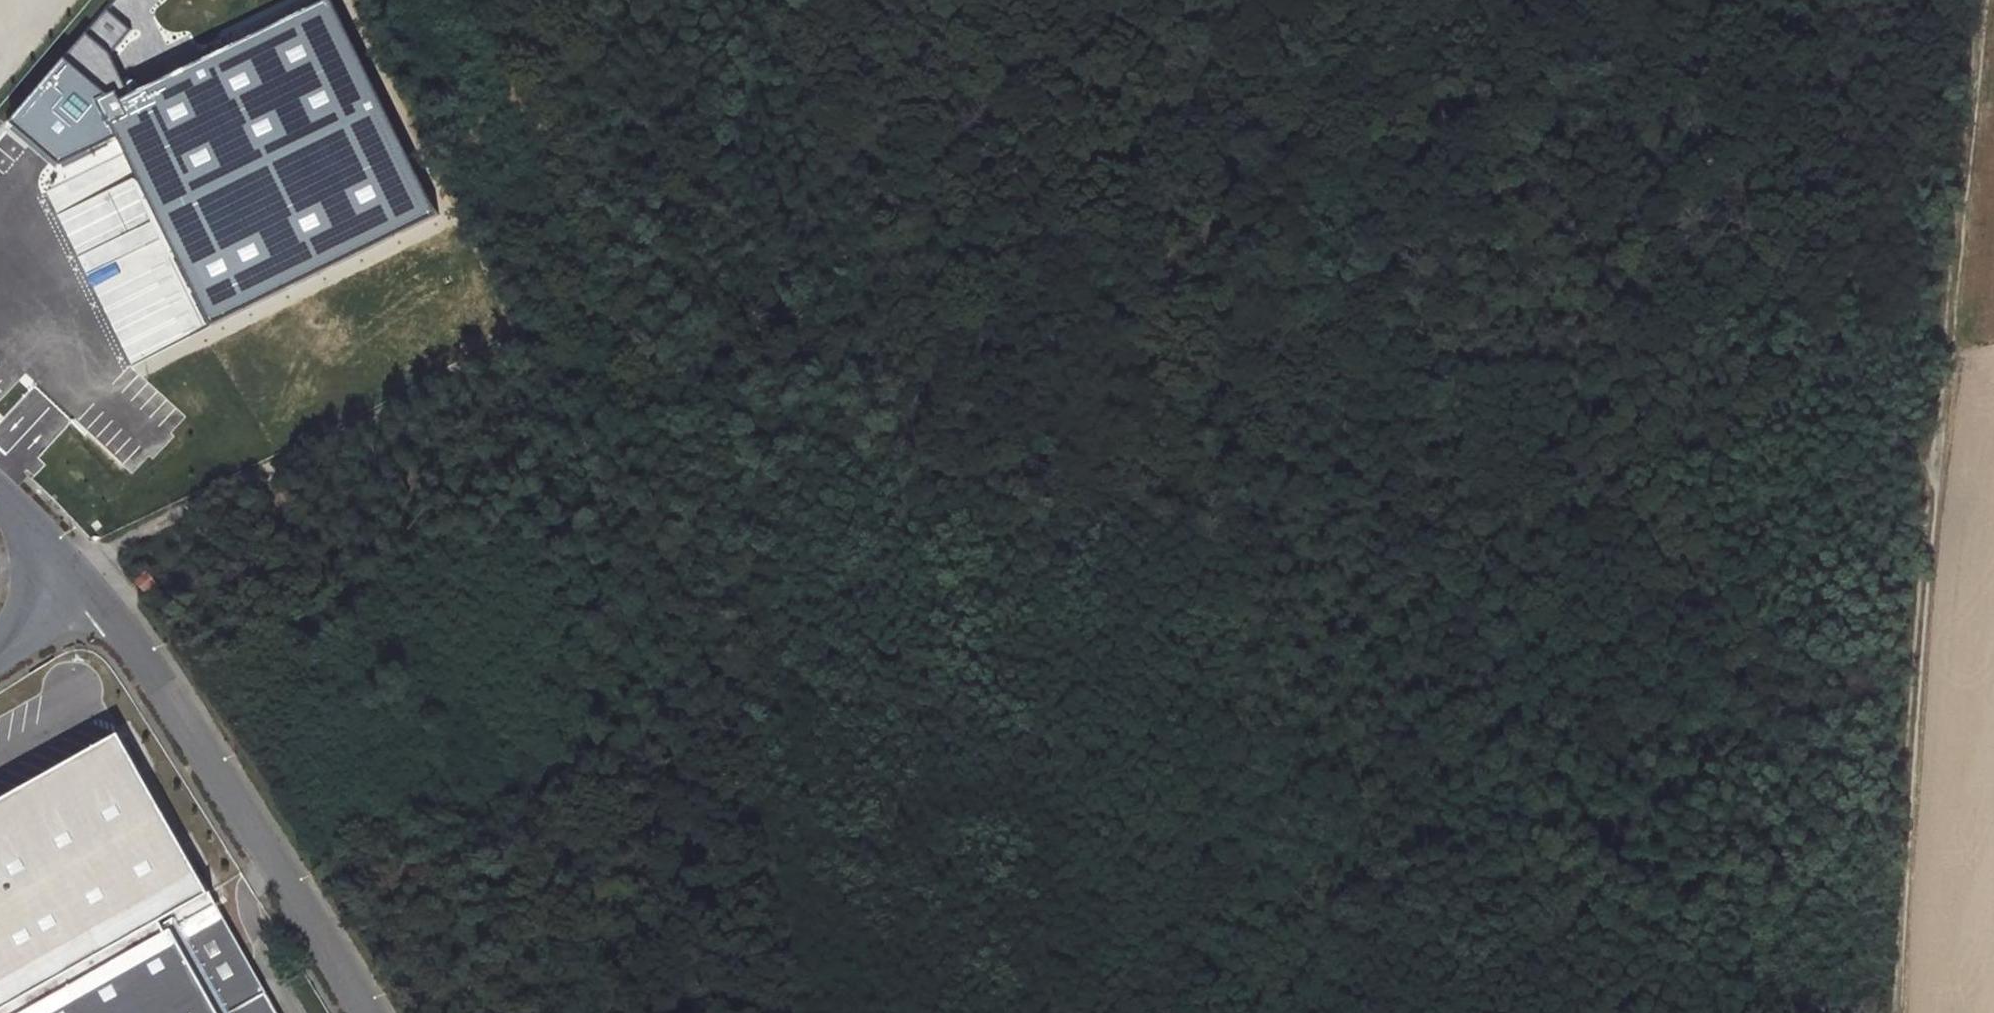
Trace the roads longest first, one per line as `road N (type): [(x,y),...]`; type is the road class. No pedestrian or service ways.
road 1 (track): [(1912,1012),(1935,462),(1988,0)]
road 2 (track): [(549,331),(128,552),(86,584)]
road 3 (unclassified): [(366,1012),(86,584)]

